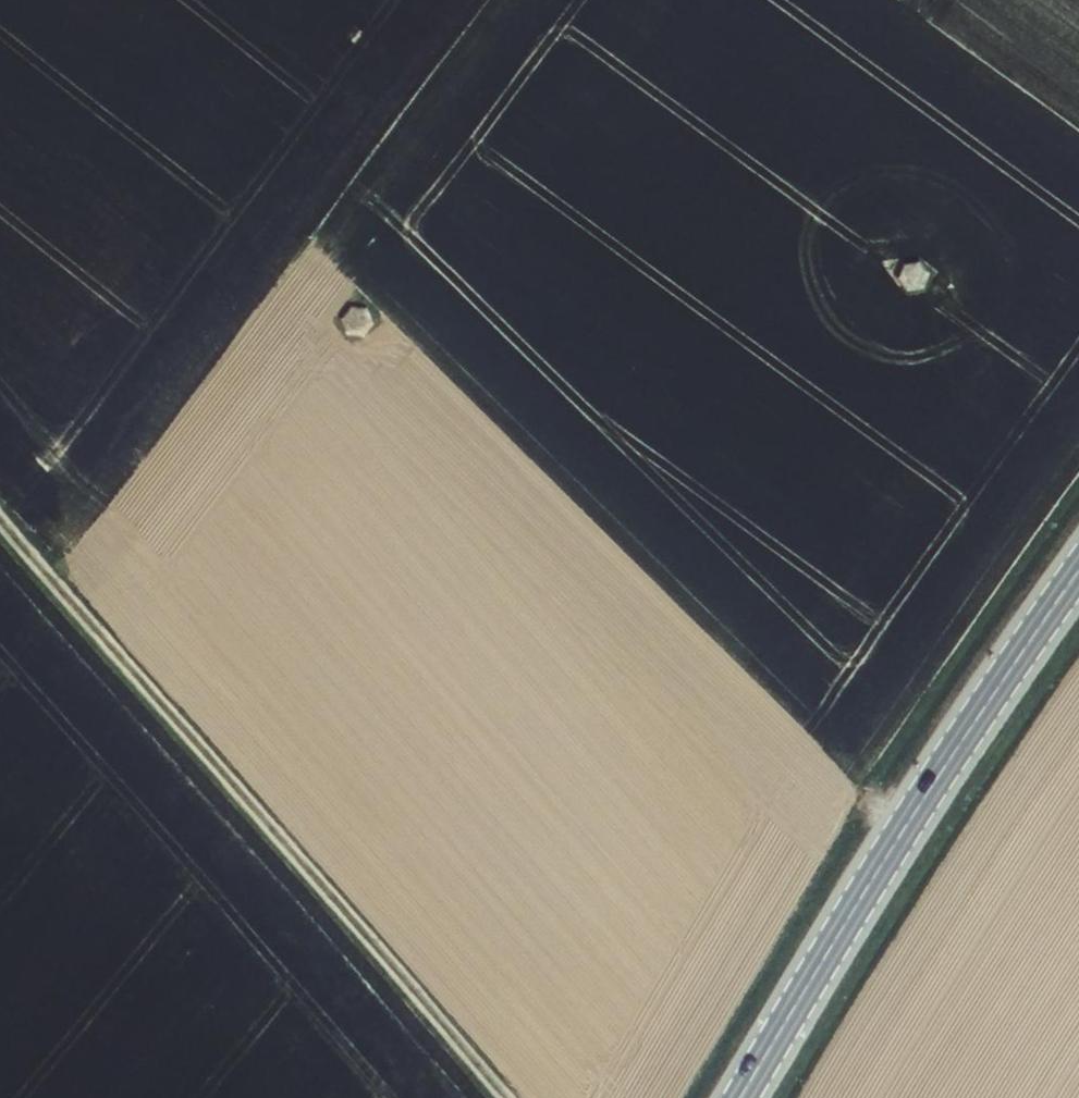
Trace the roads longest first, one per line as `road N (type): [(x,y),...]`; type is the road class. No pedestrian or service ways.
road 1 (track): [(507,1097),(0,511)]
road 2 (secondary): [(1078,571),(909,821),(741,1097)]

